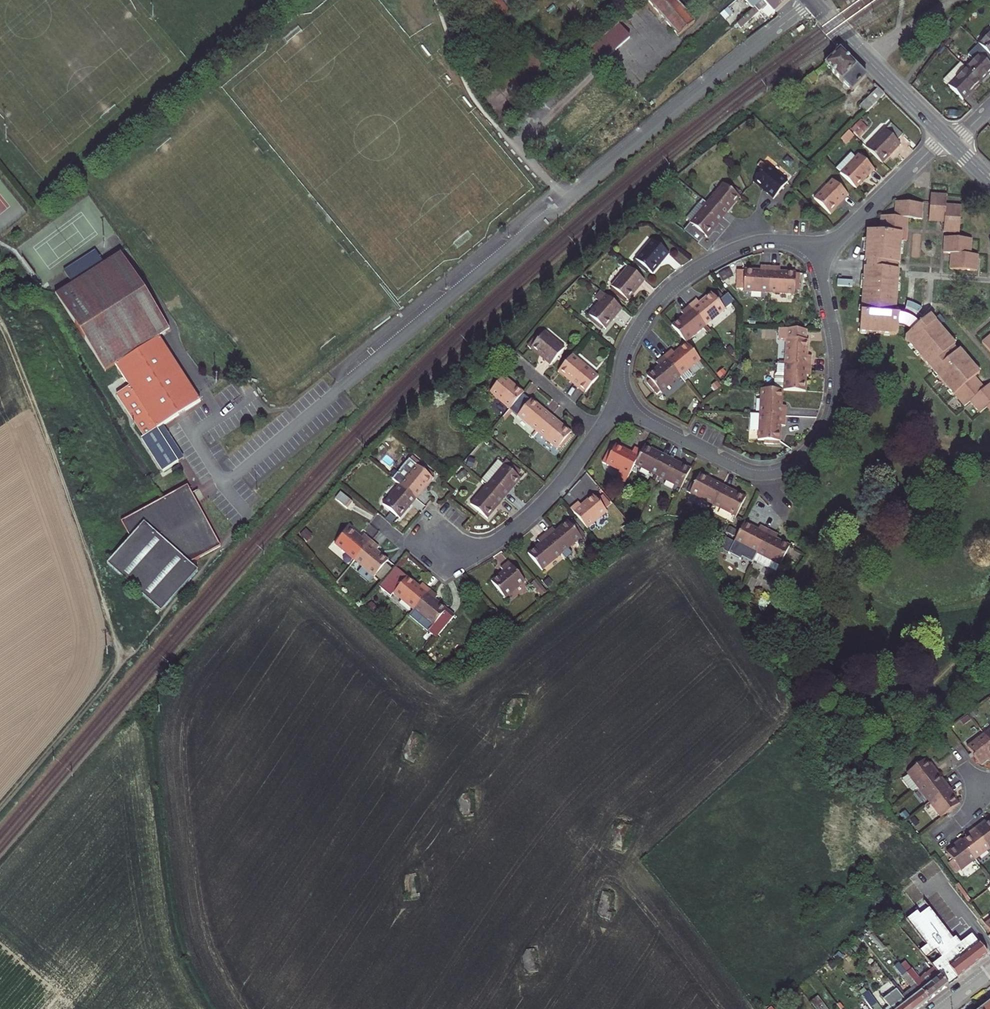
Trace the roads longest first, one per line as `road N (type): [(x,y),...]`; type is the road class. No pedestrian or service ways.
road 1 (residential): [(342,386),(812,1)]
road 2 (residential): [(619,398),(645,421),(747,473),(793,465),(819,440),(836,397),(836,338),(823,280),(829,246)]
road 3 (track): [(0,324),(122,660)]
road 4 (residential): [(829,246),(757,240),(680,277),(627,342),(619,398)]
road 5 (residential): [(601,429),(542,503),(486,547),(460,559),(426,531)]
road 6 (track): [(122,660),(249,518),(244,509)]
road 7 (tertiary): [(812,1),(945,135)]
road 8 (track): [(122,660),(0,804)]
road 9 (residential): [(829,246),(945,135)]

